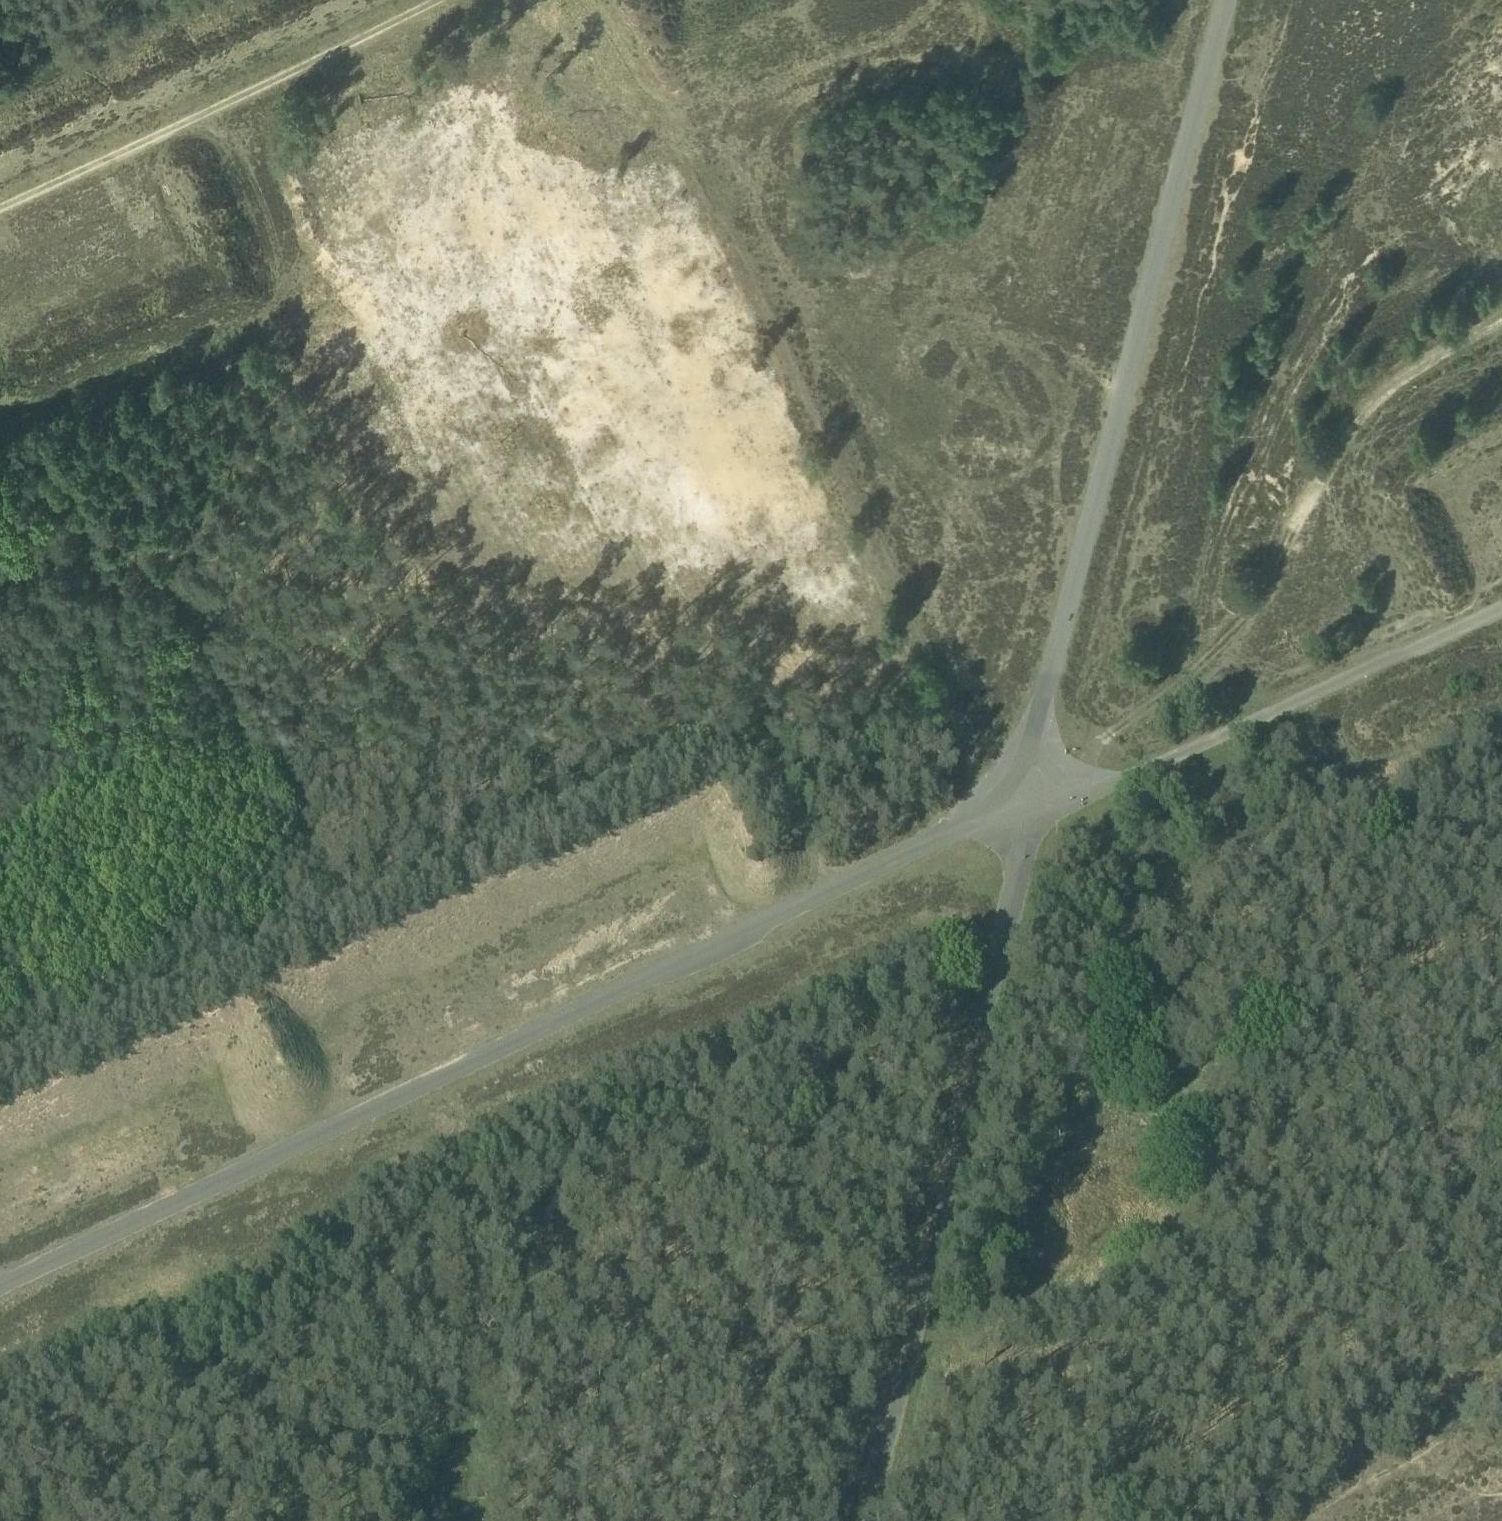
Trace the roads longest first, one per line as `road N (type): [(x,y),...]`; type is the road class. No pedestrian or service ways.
road 1 (track): [(1023,810),(962,830),(0,1280)]
road 2 (track): [(1229,0),(1042,707),(1023,810)]
road 3 (track): [(1023,810),(1015,893),(871,1520)]
road 4 (track): [(1023,810),(1102,790),(1501,610)]
road 5 (track): [(0,203),(430,0)]
road 6 (track): [(1271,716),(1363,805),(1501,870)]

